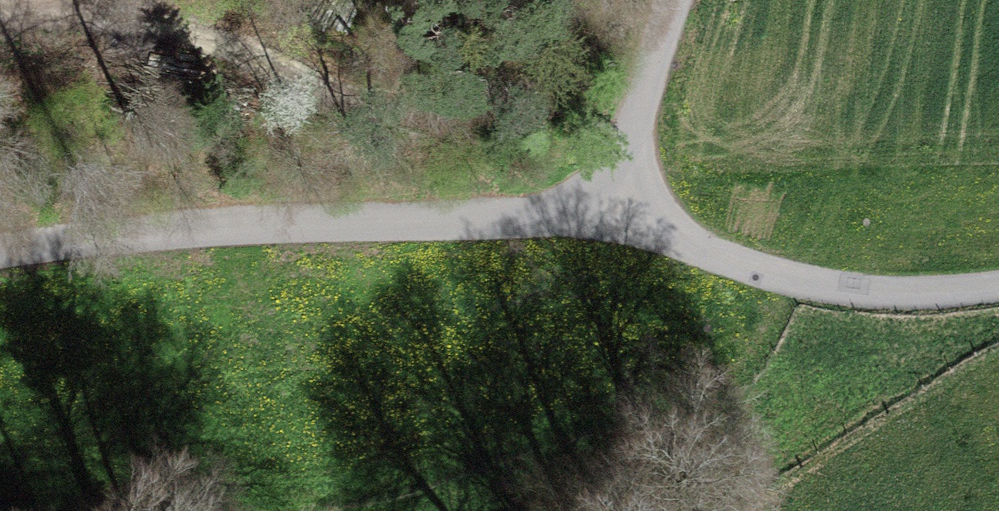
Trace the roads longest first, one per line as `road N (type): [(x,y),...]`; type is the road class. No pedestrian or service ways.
road 1 (unclassified): [(998,286),(949,293),(852,289),(754,267),(601,214),(304,224),(0,253)]
road 2 (track): [(627,0),(598,16),(507,112),(461,130),(387,123),(248,56),(127,16),(69,9),(0,15)]
road 3 (track): [(601,214),(678,0)]

